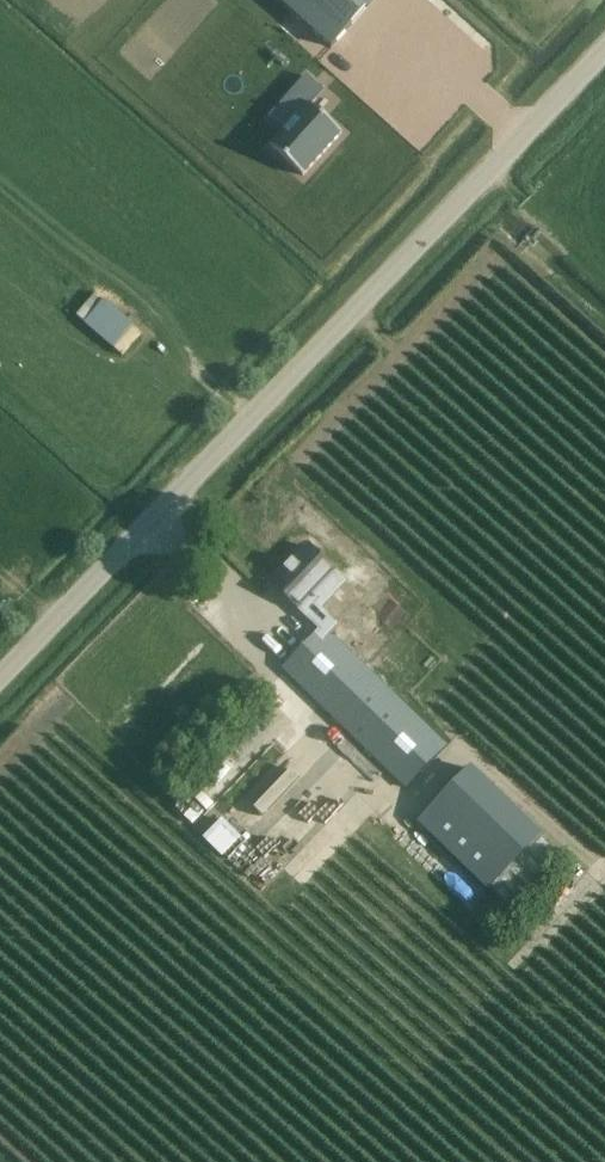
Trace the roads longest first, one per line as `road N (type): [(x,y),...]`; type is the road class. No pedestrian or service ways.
road 1 (unclassified): [(0,679),(604,48)]

